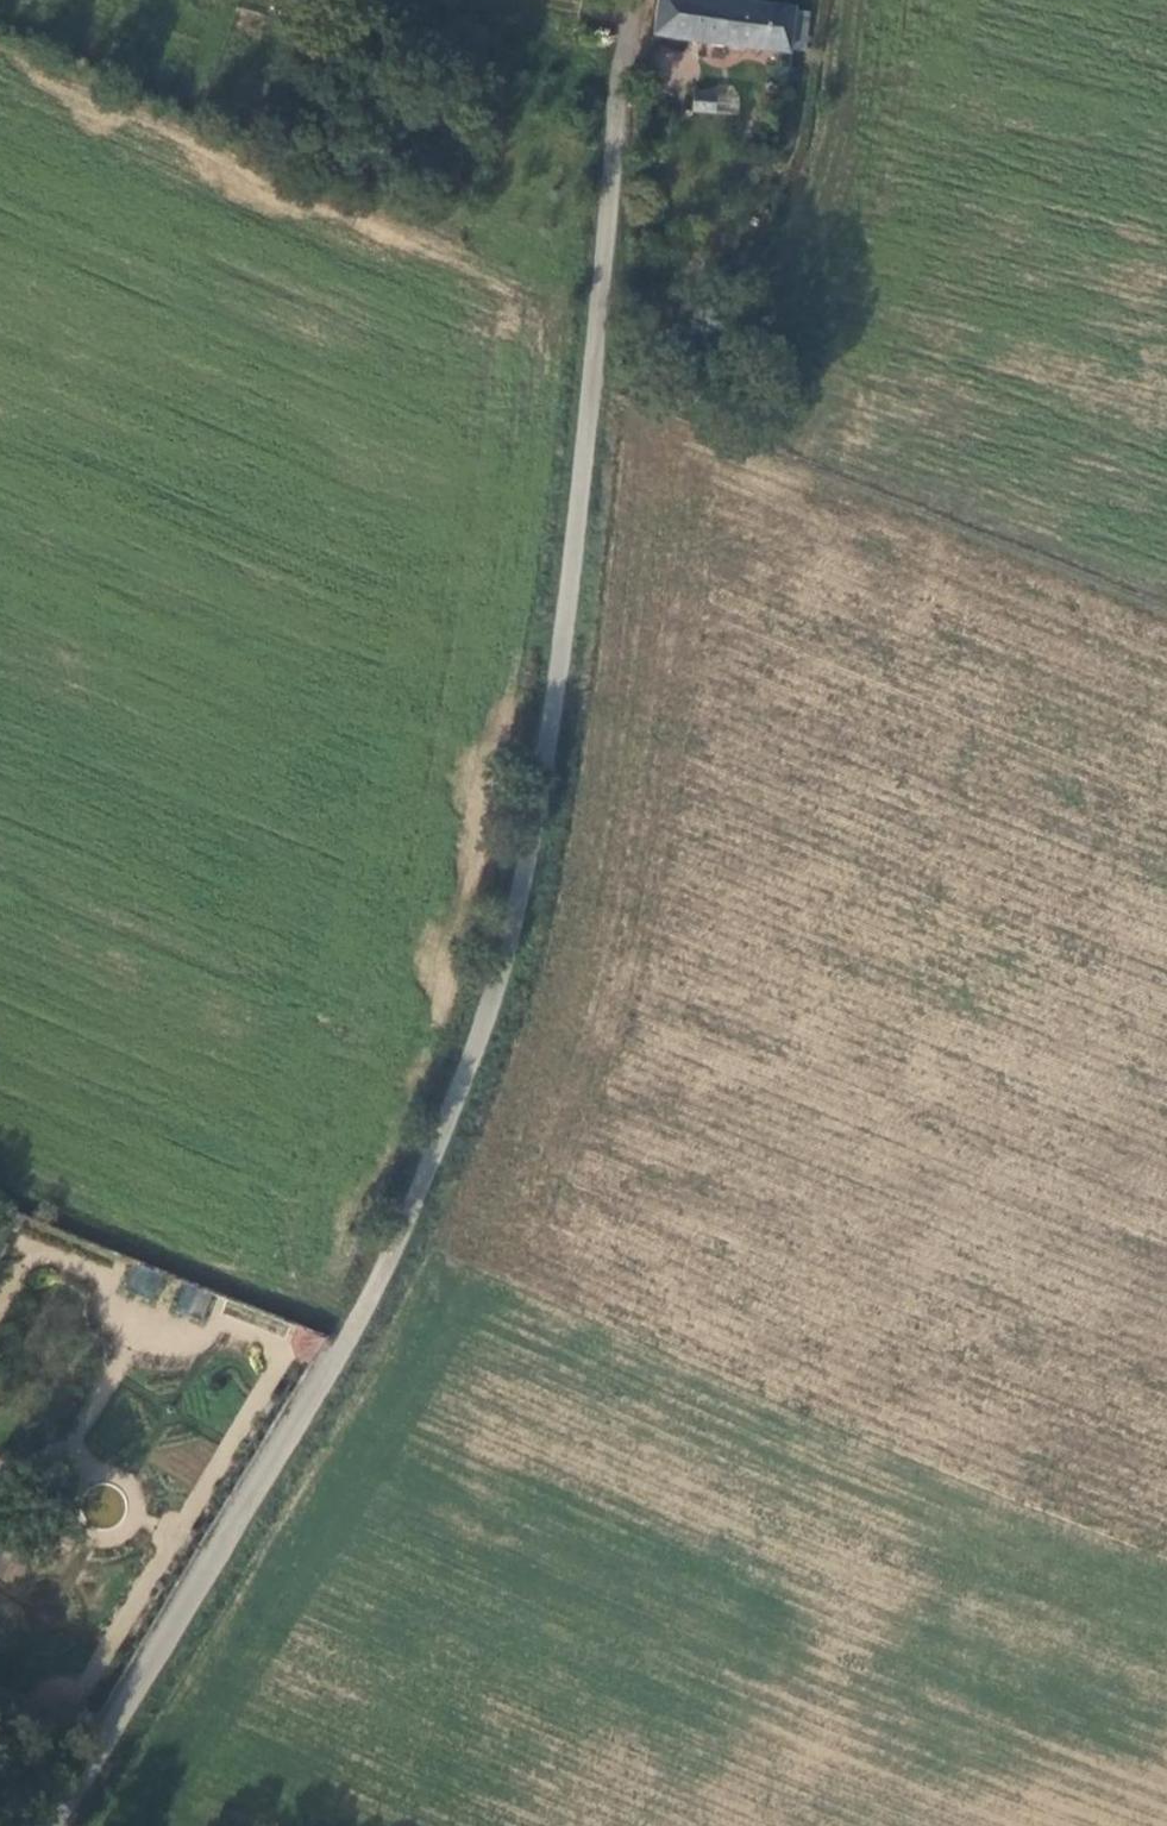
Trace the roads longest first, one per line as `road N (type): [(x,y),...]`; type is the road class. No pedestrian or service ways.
road 1 (track): [(609,282),(559,671),(497,974),(435,1168),(284,1451),(65,1825)]
road 2 (unclassified): [(638,0),(609,282)]

